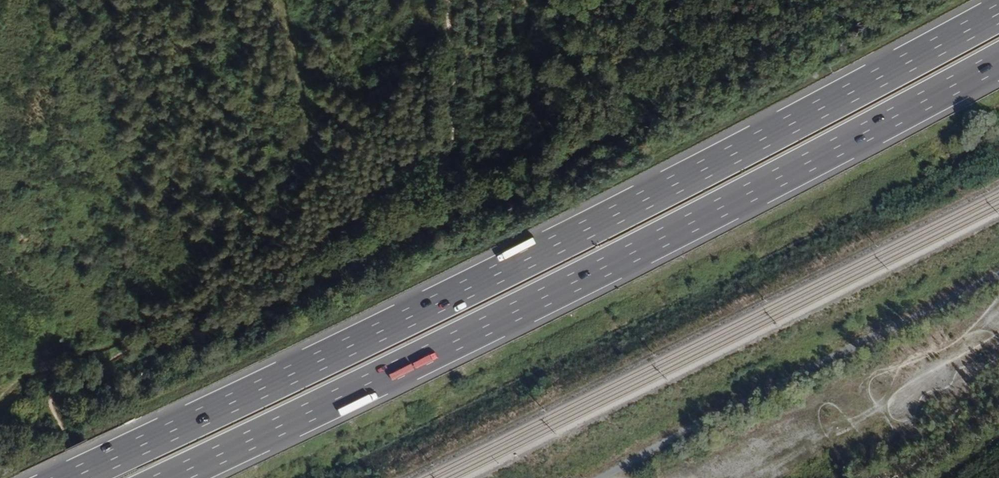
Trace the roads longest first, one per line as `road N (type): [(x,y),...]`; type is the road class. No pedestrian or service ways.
road 1 (motorway): [(998,12),(536,254),(71,477)]
road 2 (motorway): [(172,477),(562,289),(998,61)]
road 3 (track): [(452,0),(454,131),(447,167),(429,197),(353,253),(122,348),(59,383),(55,403),(89,477)]
road 4 (track): [(597,477),(998,273)]

